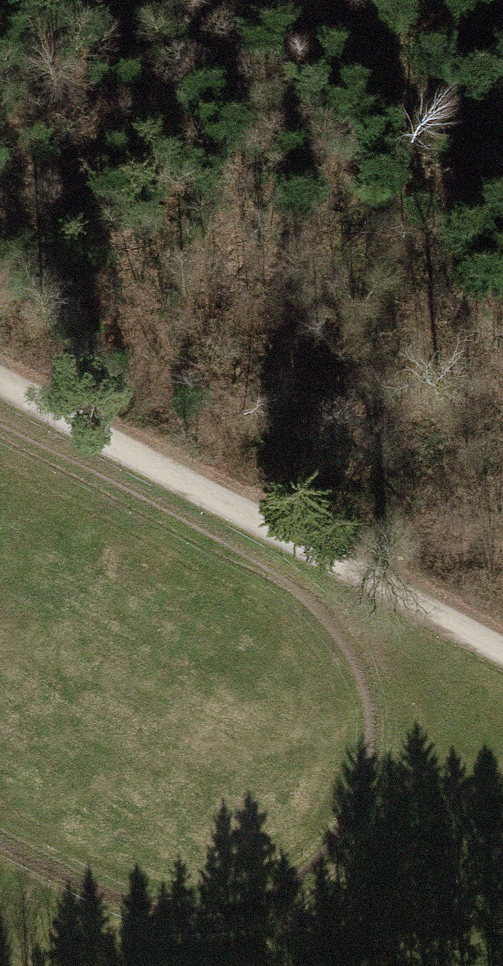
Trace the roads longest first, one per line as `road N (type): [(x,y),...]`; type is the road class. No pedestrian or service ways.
road 1 (track): [(502,656),(0,386)]

